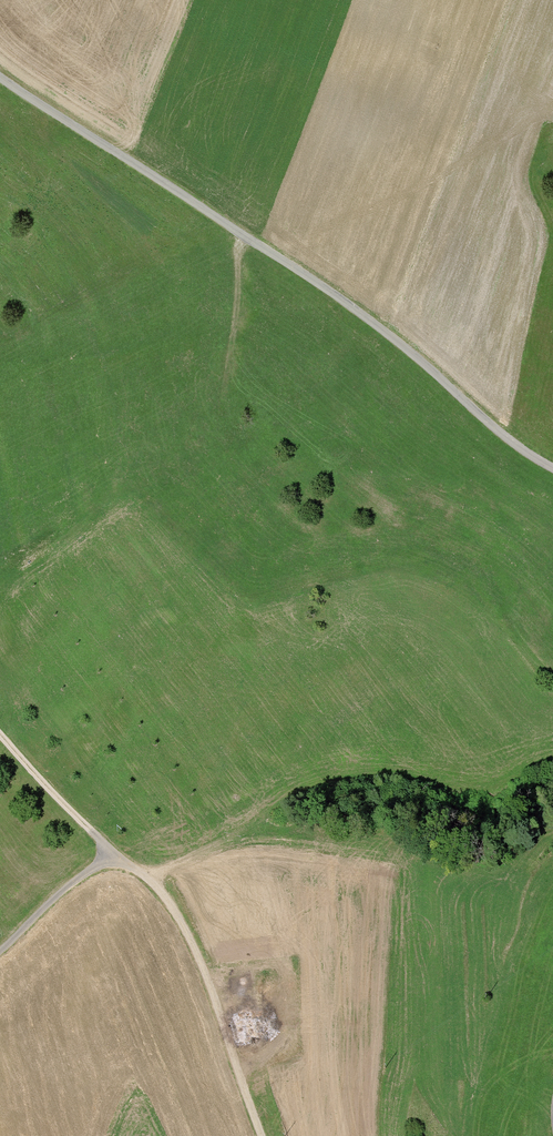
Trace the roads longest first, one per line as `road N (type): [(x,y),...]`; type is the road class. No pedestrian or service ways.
road 1 (track): [(0,78),(356,309),(552,470)]
road 2 (track): [(260,1135),(199,959),(158,887),(104,850),(0,737)]
road 3 (track): [(151,879),(287,799),(354,781),(391,781)]
road 4 (track): [(224,382),(242,236)]
road 5 (track): [(0,949),(109,854)]

